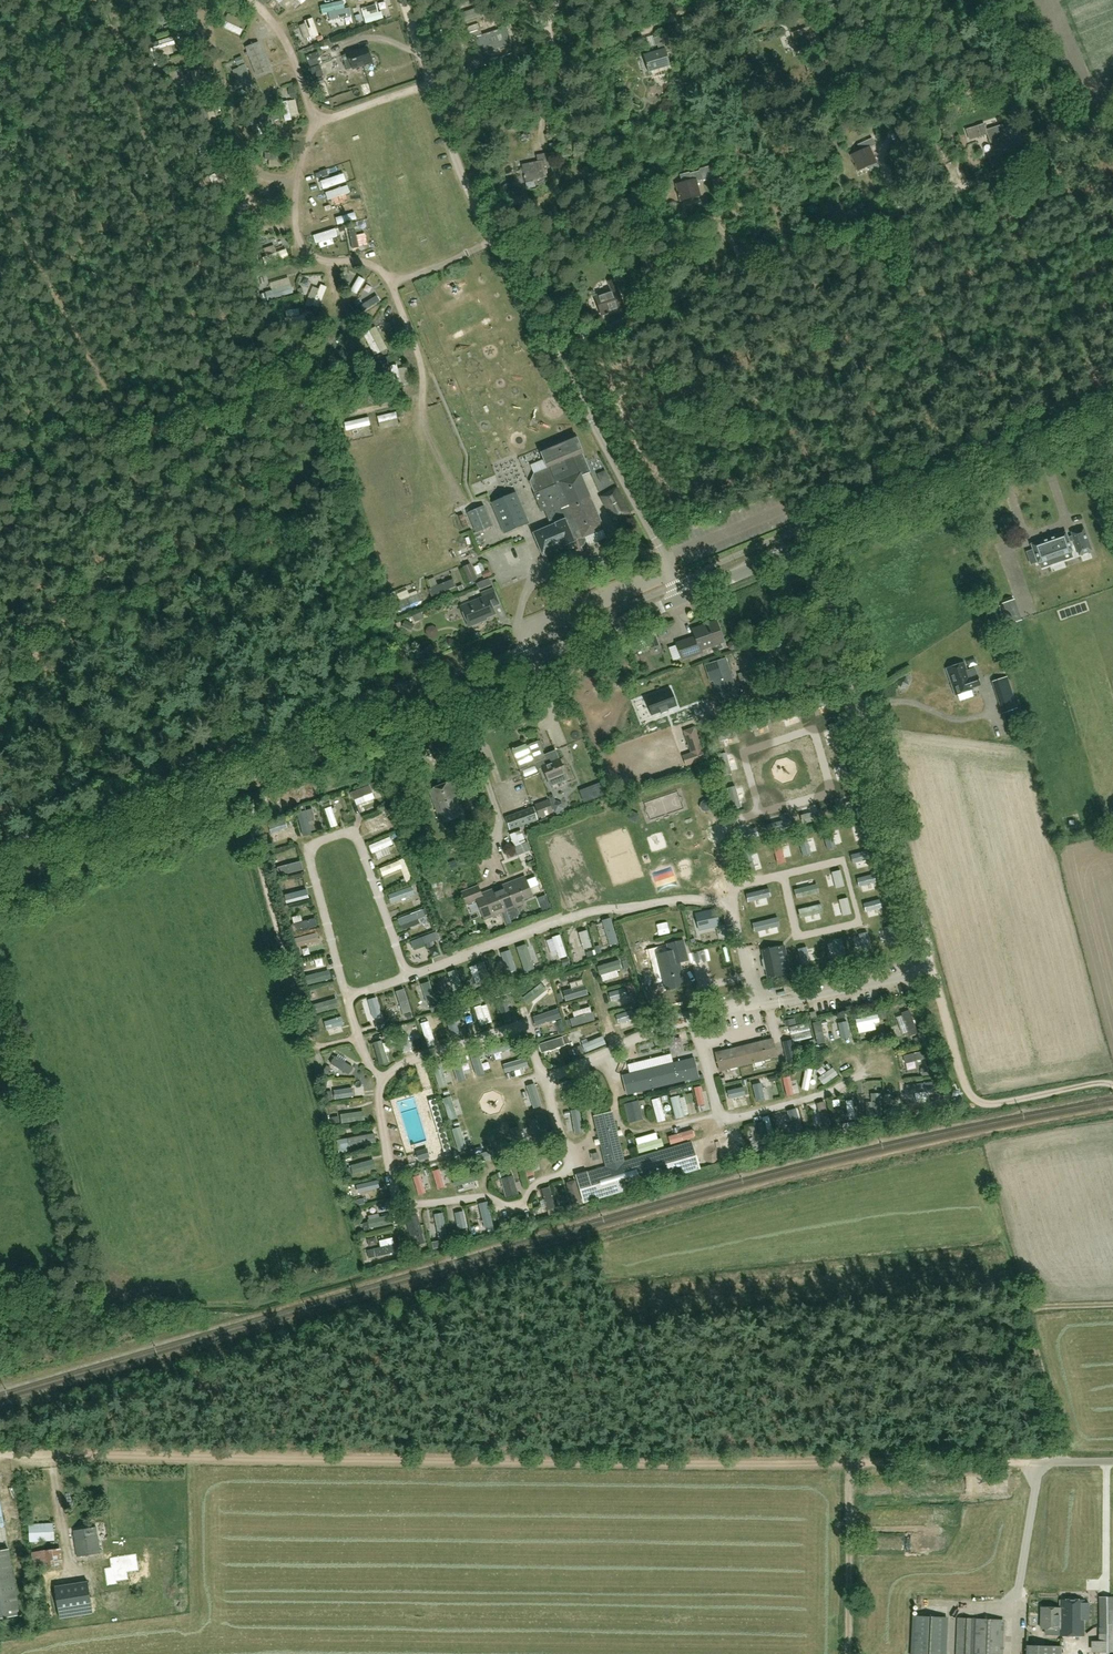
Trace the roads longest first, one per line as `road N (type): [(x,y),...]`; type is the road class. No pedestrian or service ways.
road 1 (unclassified): [(0,1454),(1112,1461)]
road 2 (tertiary): [(0,879),(682,598)]
road 3 (unclassified): [(755,1005),(934,969),(816,544)]
road 4 (unclassified): [(682,598),(468,188),(420,45)]
road 5 (track): [(1037,153),(554,351)]
road 6 (track): [(392,281),(359,260),(309,253),(298,239),(313,120),(299,67),(250,0)]
road 7 (tertiary): [(816,544),(1112,422)]
road 8 (track): [(449,138),(703,0)]
road 9 (track): [(934,969),(960,1074),(976,1101),(1112,1084)]
road 10 (track): [(303,176),(260,177),(242,167),(210,17),(221,0)]
road 11 (track): [(1112,1304),(1045,1306),(1028,1316),(1057,1421),(1059,1462)]
road 12 (track): [(849,1464),(849,1653)]
road 13 (tertiary): [(682,598),(816,544)]
road 14 (track): [(432,84),(313,120)]
road 15 (track): [(422,397),(420,360),(392,281)]

